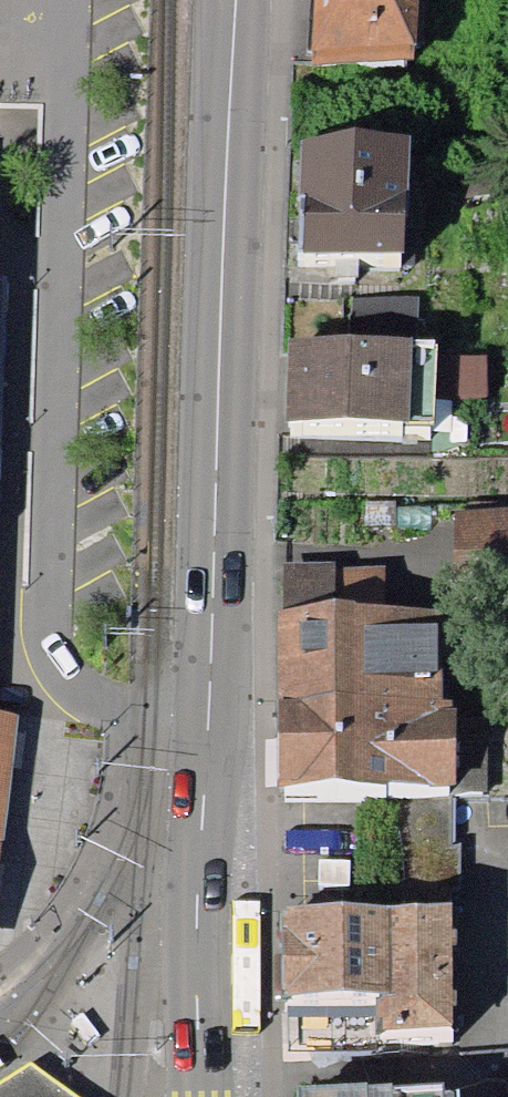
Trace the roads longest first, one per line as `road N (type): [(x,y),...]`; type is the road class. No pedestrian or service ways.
road 1 (primary): [(201,1096),(200,934),(236,0)]

